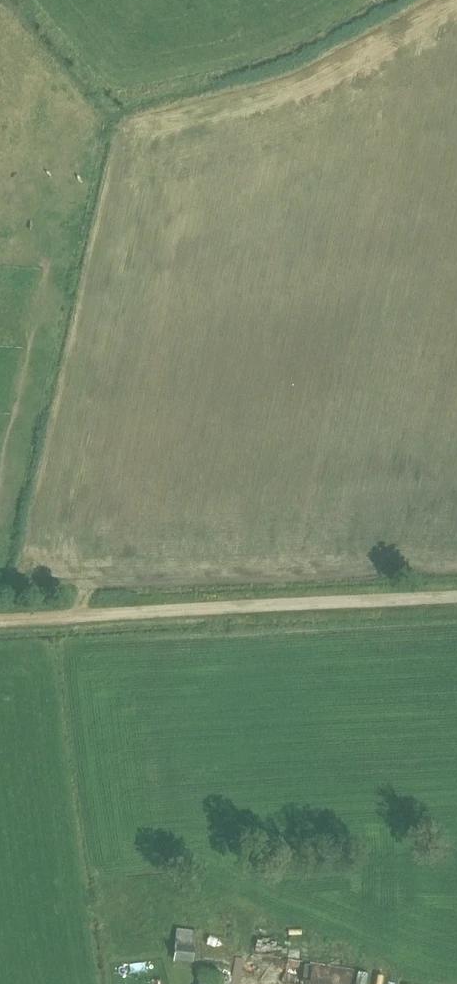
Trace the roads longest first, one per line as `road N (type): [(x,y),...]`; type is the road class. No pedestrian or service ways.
road 1 (track): [(0,620),(456,614)]

